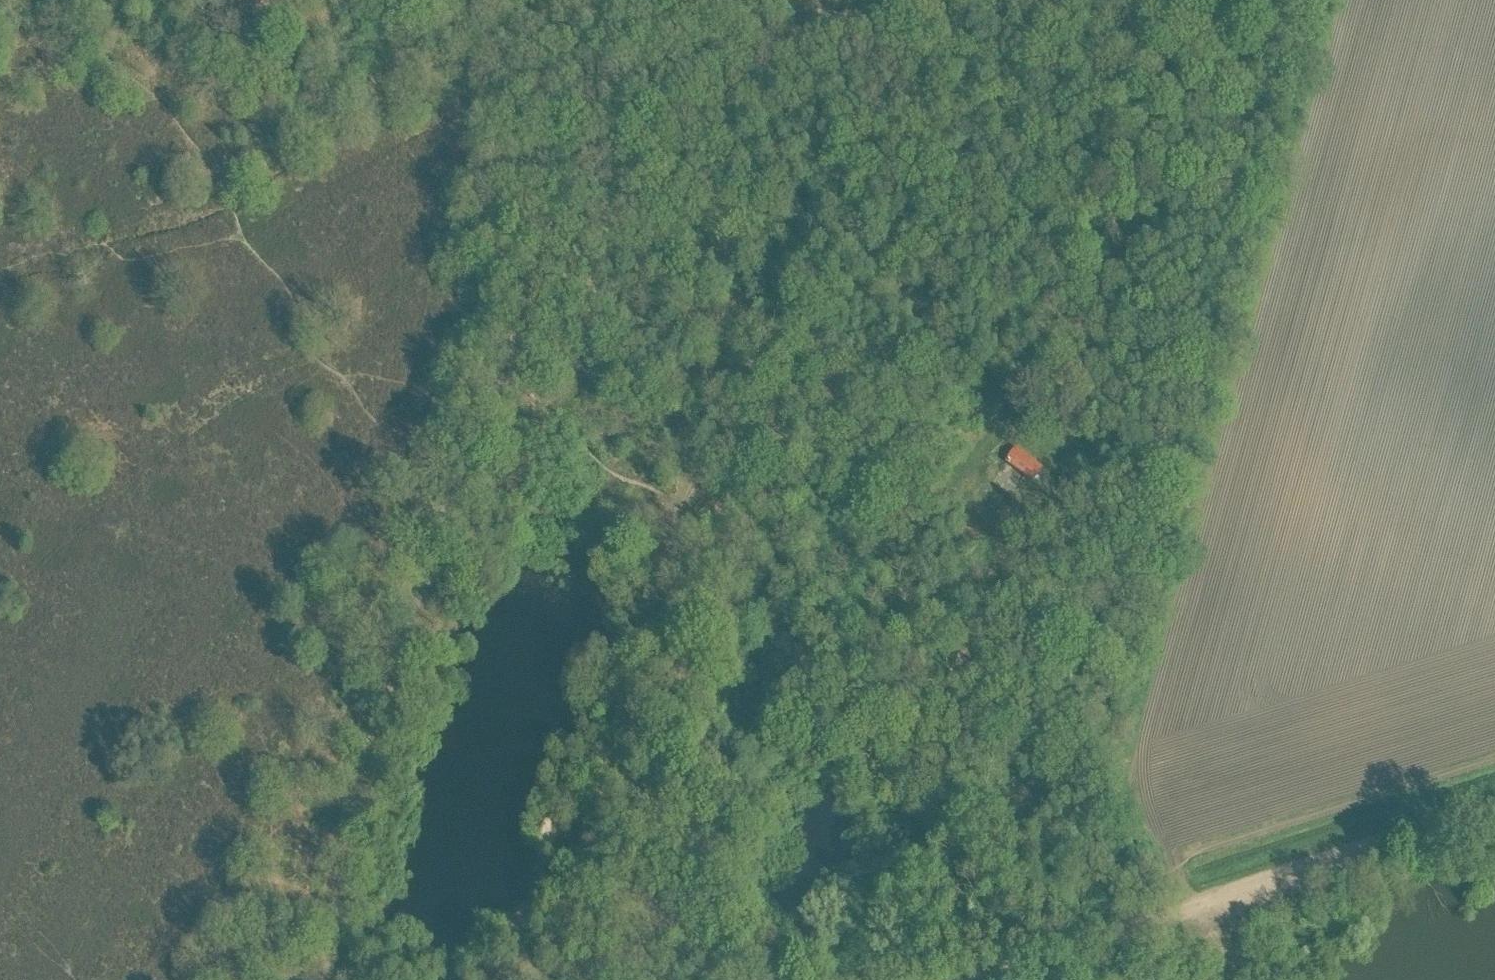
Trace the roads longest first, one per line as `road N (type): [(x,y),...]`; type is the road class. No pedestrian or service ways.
road 1 (track): [(498,381),(446,511),(406,660),(348,821),(325,979)]
road 2 (track): [(687,0),(661,59),(587,175),(498,381)]
road 3 (track): [(1168,917),(1494,811)]
road 4 (track): [(984,979),(1168,917)]
road 5 (track): [(145,87),(63,62),(42,37),(33,0)]
road 6 (track): [(652,890),(618,954),(540,979)]

